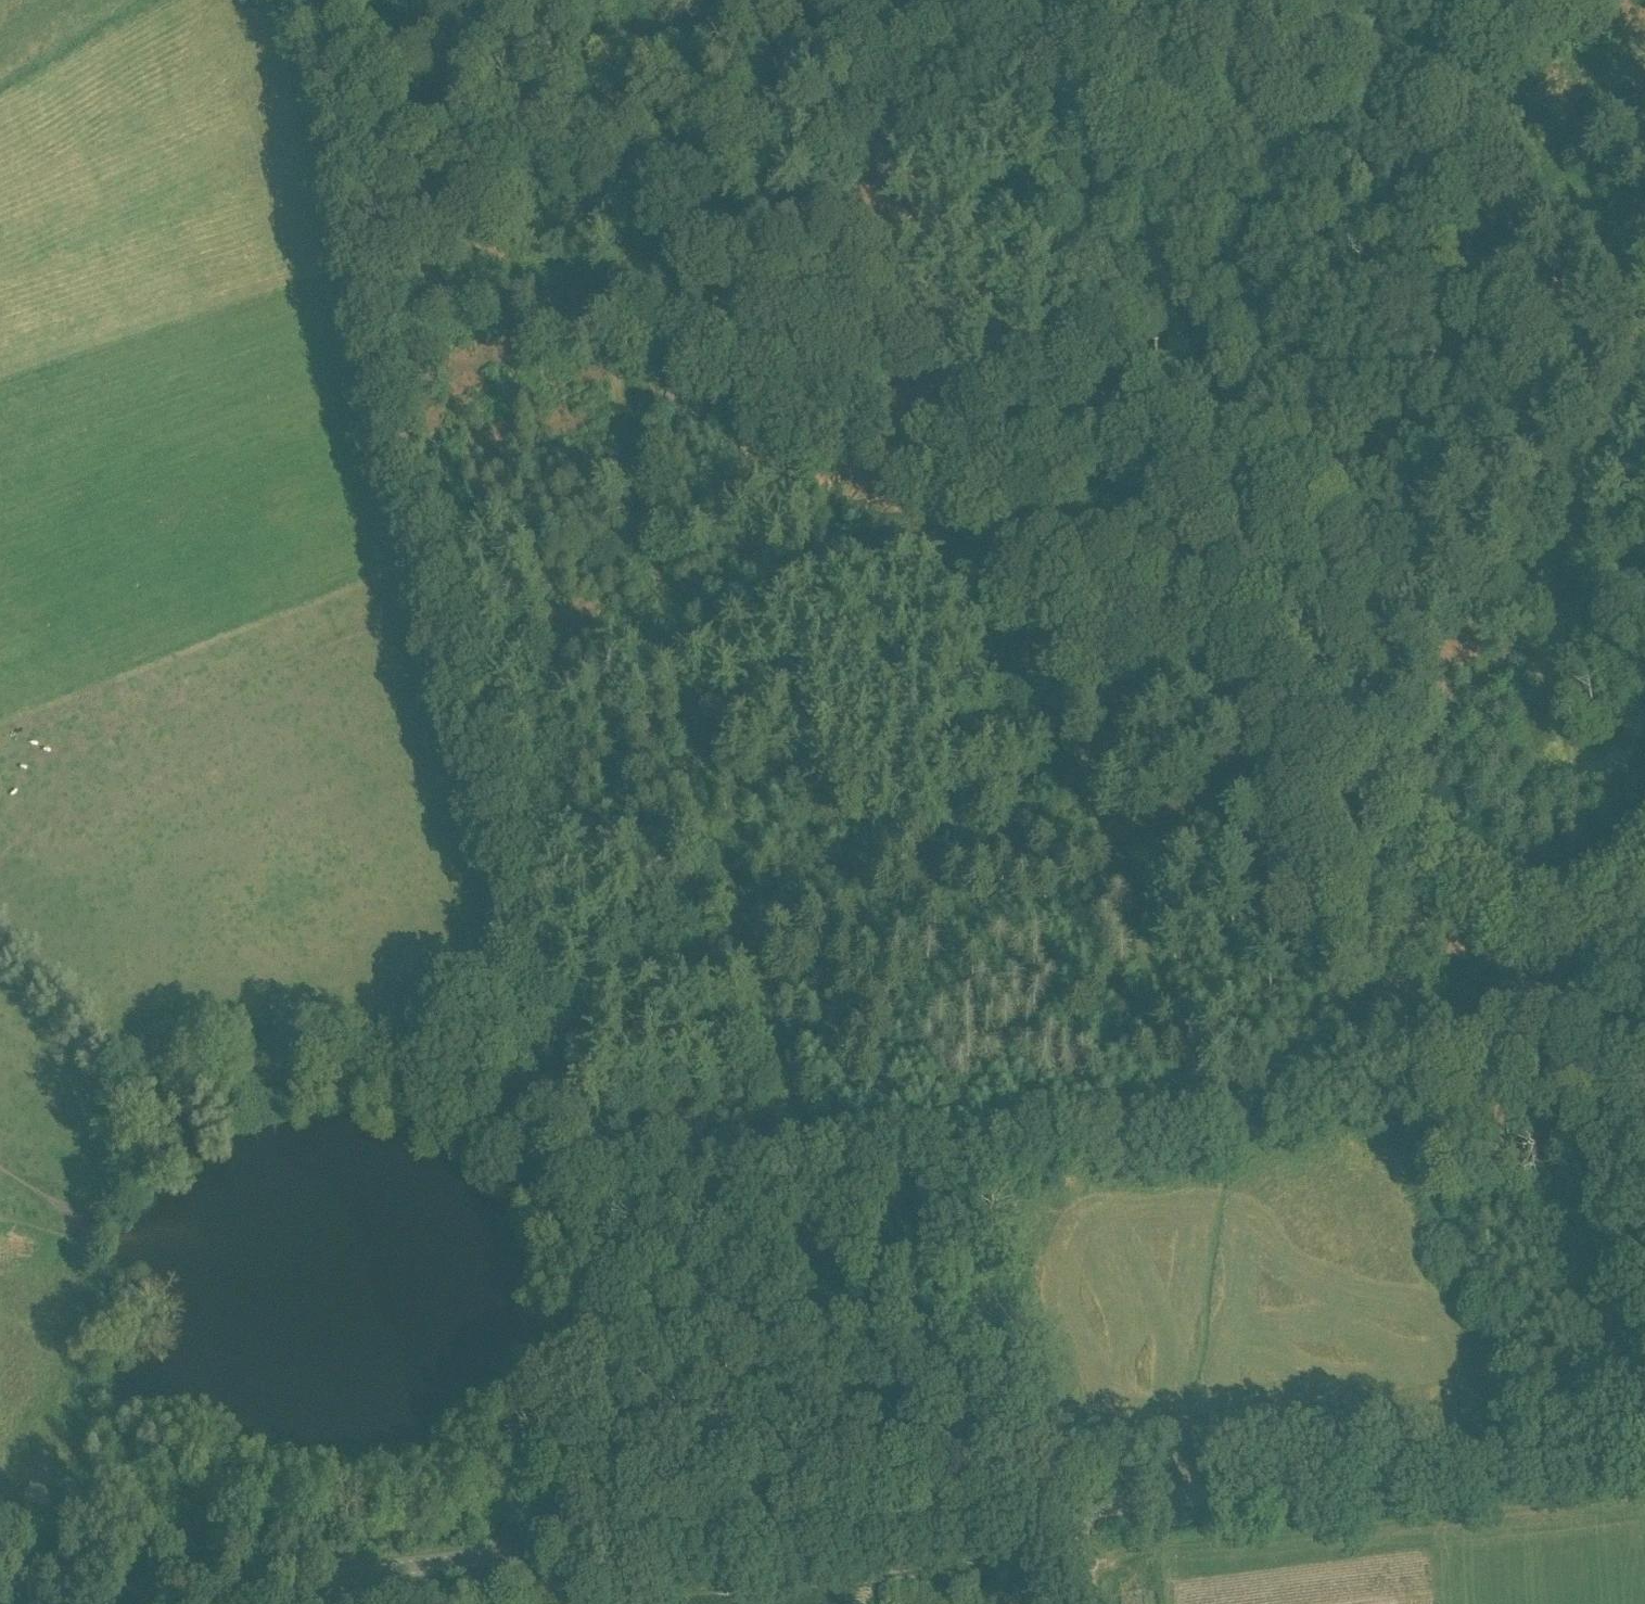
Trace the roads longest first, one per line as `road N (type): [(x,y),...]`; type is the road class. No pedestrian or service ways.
road 1 (unclassified): [(0,1571),(113,1587),(389,1580),(1080,1509),(1644,1439)]

